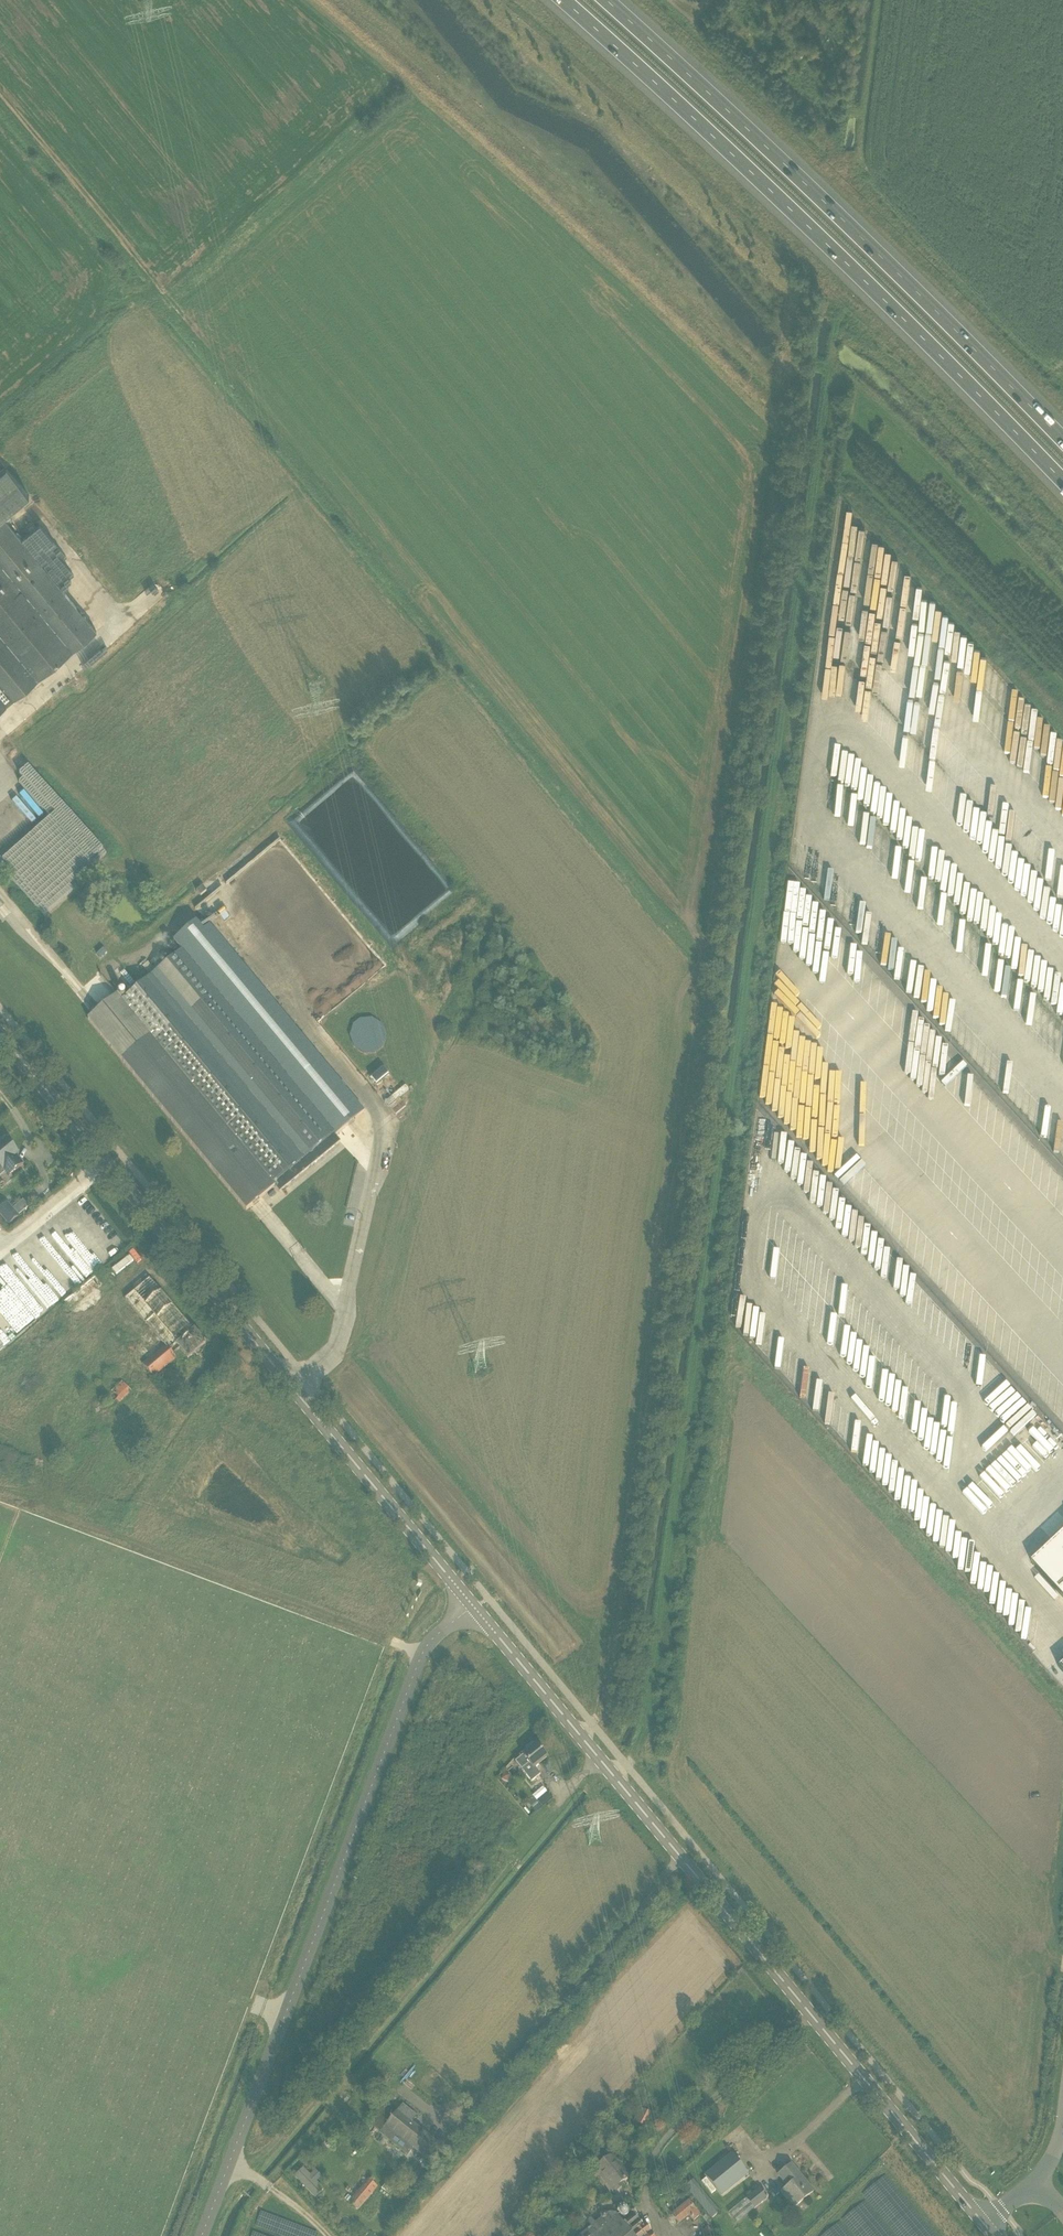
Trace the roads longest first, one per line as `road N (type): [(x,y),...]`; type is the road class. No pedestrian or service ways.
road 1 (track): [(837,331),(642,1753),(615,1777)]
road 2 (tertiary): [(984,2223),(474,1606)]
road 3 (tertiary): [(474,1606),(0,1034)]
road 4 (motorway): [(560,0),(876,292),(1062,482)]
road 5 (unclassified): [(474,1606),(422,1653),(202,2235)]
road 6 (motorway): [(1062,441),(897,272),(605,0)]
road 7 (track): [(250,2173),(557,1806)]
road 8 (unclassified): [(984,2223),(1051,2163),(1062,2112)]

